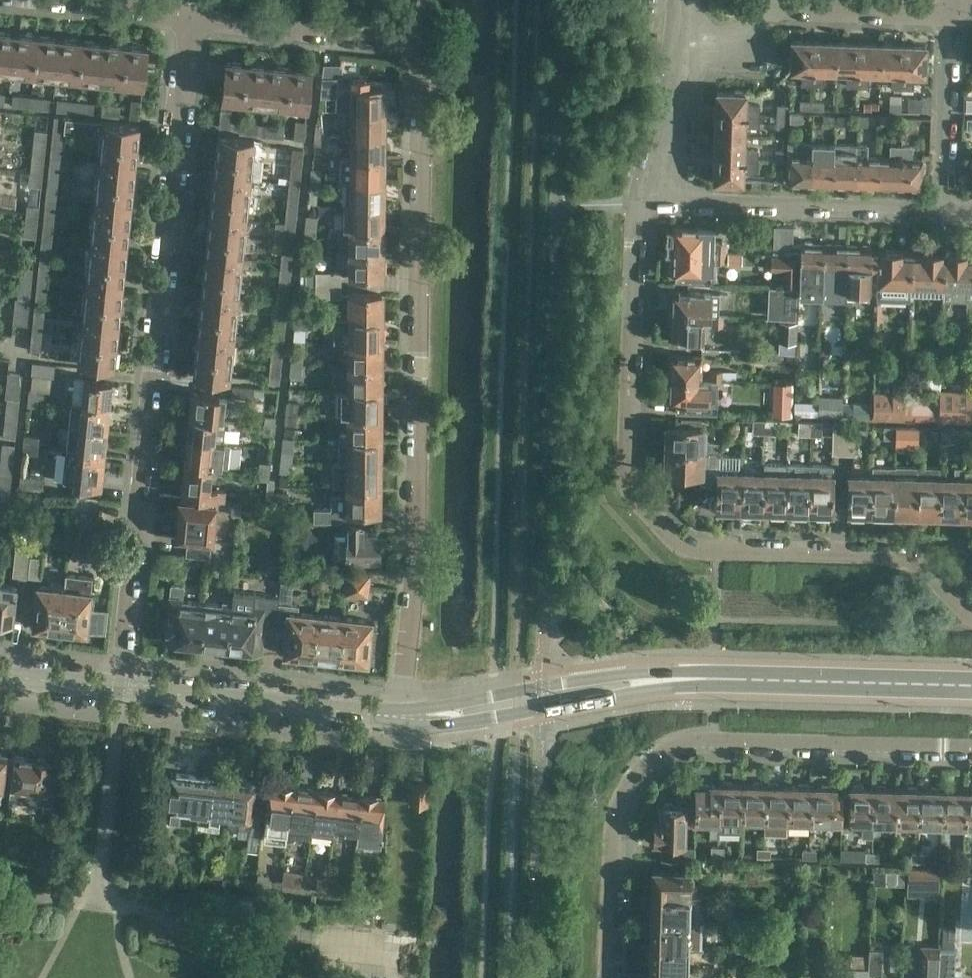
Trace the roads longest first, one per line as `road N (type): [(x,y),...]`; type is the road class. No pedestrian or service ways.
road 1 (residential): [(971,623),(914,559),(681,551),(624,488),(634,206),(670,190)]
road 2 (residential): [(120,689),(190,18)]
road 3 (residential): [(401,715),(415,575),(419,45)]
road 4 (residential): [(609,977),(615,824),(637,776),(656,758),(716,738),(971,748)]
road 5 (unclassified): [(401,715),(433,726),(640,693),(814,682)]
road 6 (unclassified): [(814,682),(674,671),(401,715)]
road 7 (unclassified): [(401,715),(120,689)]
road 8 (residential): [(682,54),(788,11),(948,11)]
road 9 (residential): [(670,190),(942,213)]
road 10 (residential): [(190,18),(419,45)]
road 11 (residential): [(942,213),(948,11)]
road 12 (residential): [(20,0),(190,18)]
road 13 (residential): [(814,682),(971,687)]
road 14 (residential): [(670,190),(682,54)]
road 15 (unclassified): [(120,689),(0,676)]

